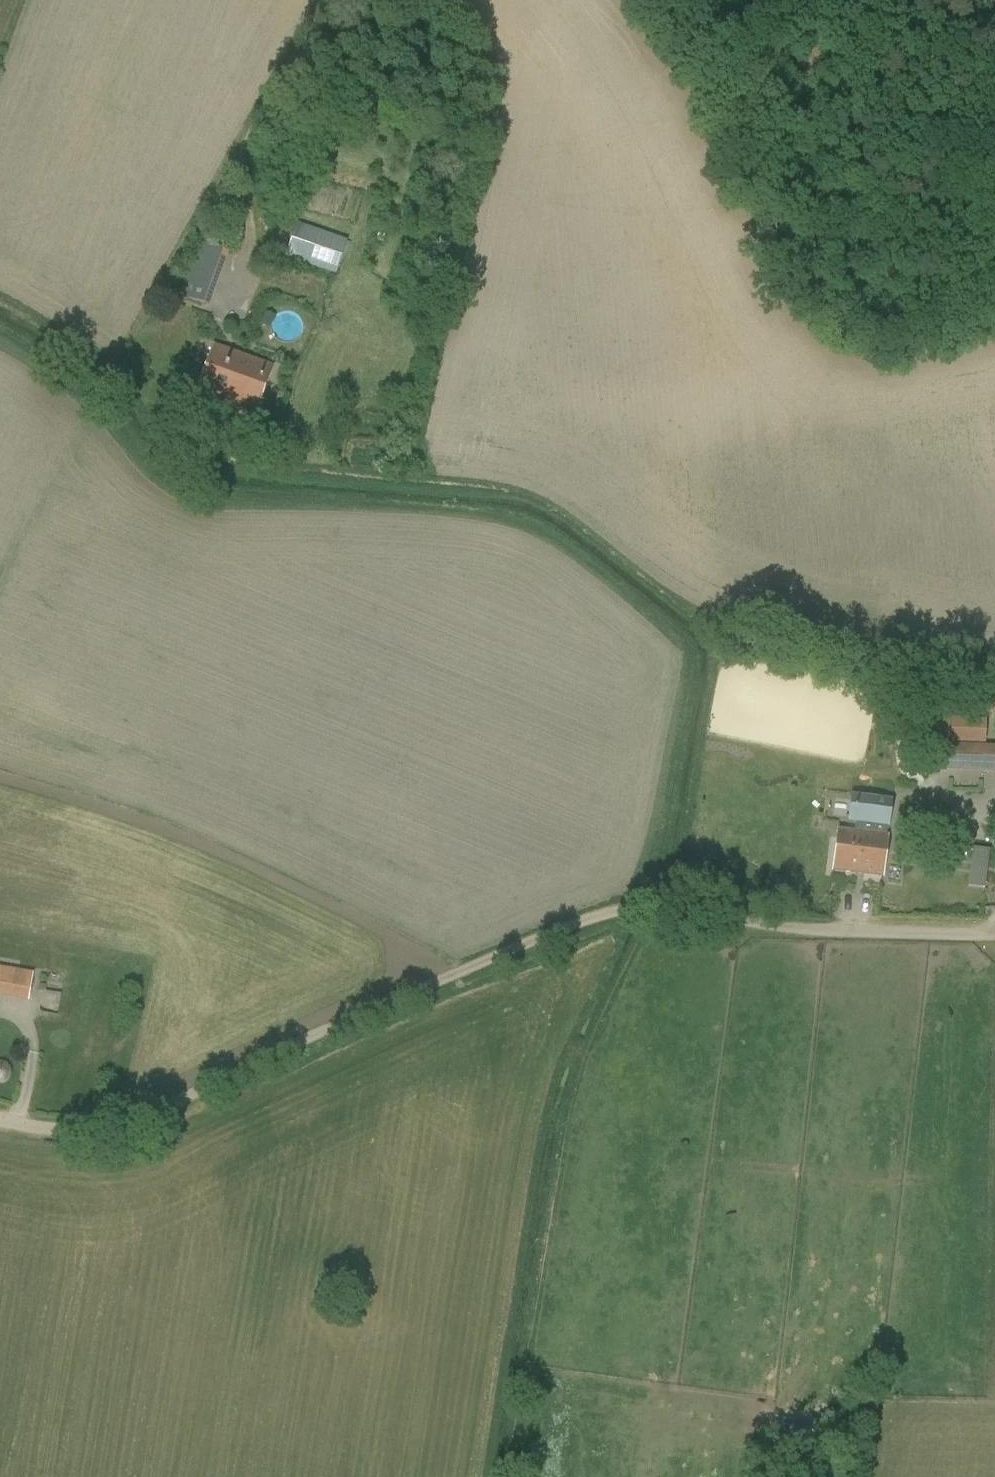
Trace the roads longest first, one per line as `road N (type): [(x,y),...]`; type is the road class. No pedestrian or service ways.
road 1 (track): [(994,933),(806,929),(637,906),(551,933),(126,1120),(44,1129),(0,1120)]
road 2 (track): [(994,134),(873,0)]

